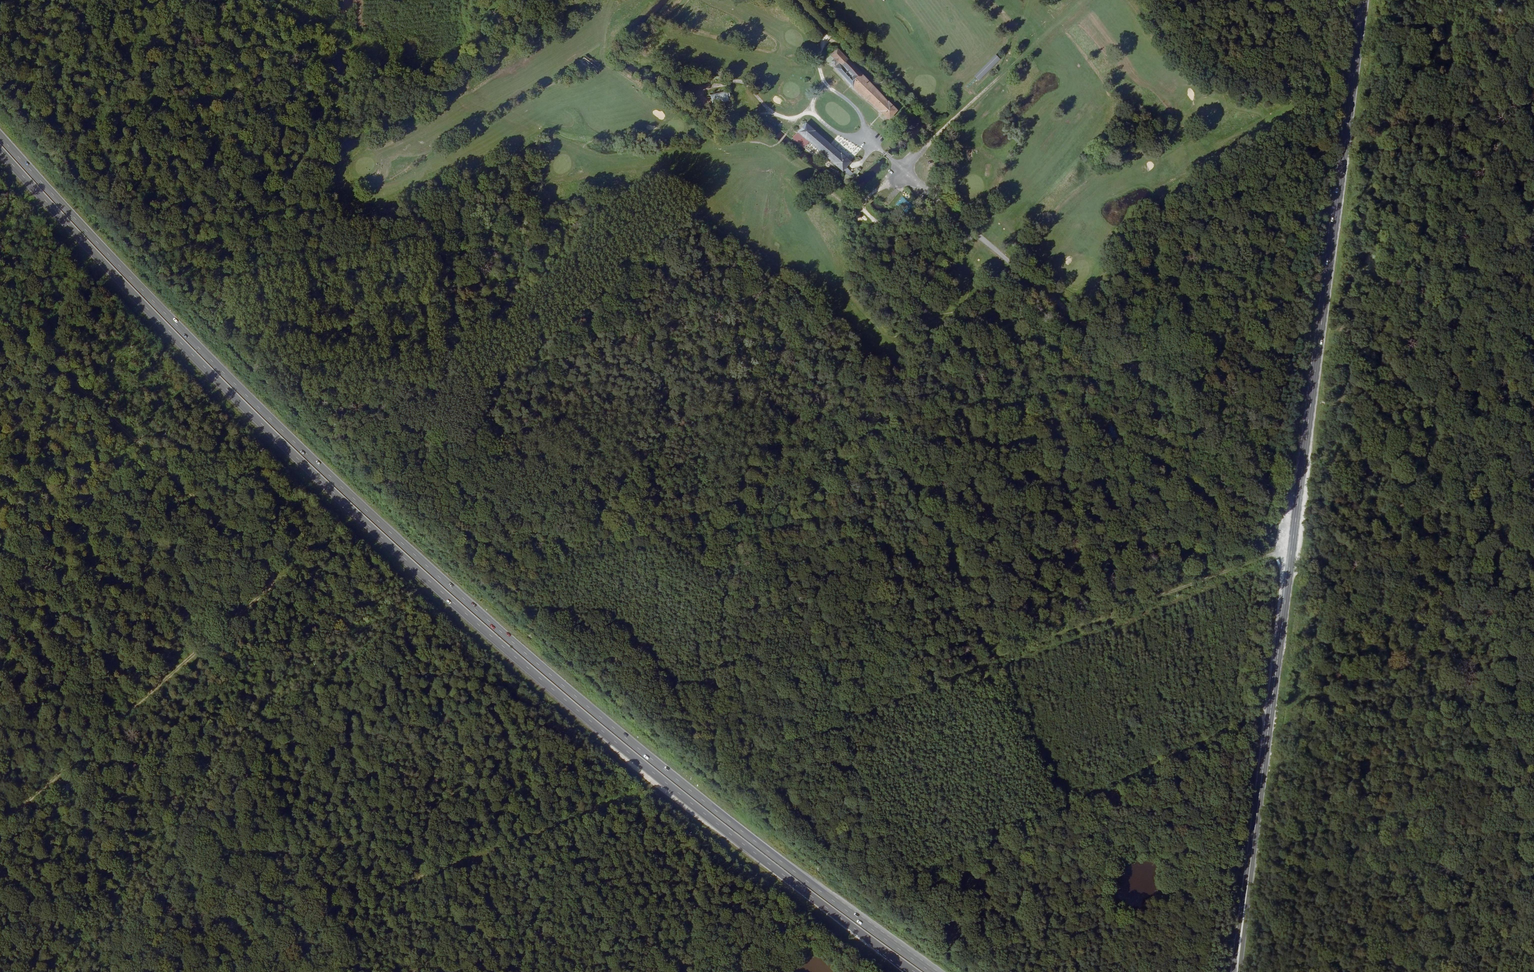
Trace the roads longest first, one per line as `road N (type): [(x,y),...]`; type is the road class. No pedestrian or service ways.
road 1 (trunk): [(931,971),(718,815),(434,572),(147,298),(0,138)]
road 2 (trunk): [(0,153),(140,304),(428,580),(713,823),(916,971)]
road 3 (primary): [(1363,0),(1237,971)]
road 4 (track): [(295,0),(613,158),(114,262)]
road 5 (track): [(868,900),(1270,707),(1533,488)]
road 6 (track): [(712,784),(787,138),(780,134)]
road 7 (track): [(693,771),(1292,545)]
road 8 (track): [(1436,71),(1529,678)]
road 9 (track): [(362,506),(780,134)]
road 10 (track): [(171,971),(645,794)]
road 11 (track): [(0,827),(354,512)]
road 12 (track): [(0,298),(287,572)]
road 13 (track): [(901,168),(1083,0)]
road 14 (track): [(1181,0),(1343,157)]
road 15 (track): [(690,971),(704,848)]

